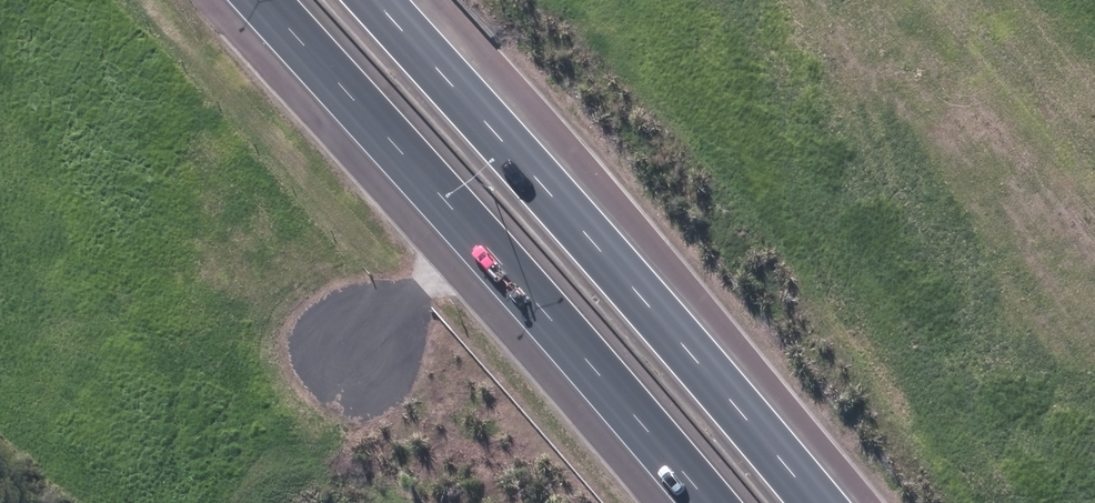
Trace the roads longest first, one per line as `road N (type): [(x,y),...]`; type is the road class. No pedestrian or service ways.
road 1 (motorway): [(360,0),(576,228),(812,502)]
road 2 (motorway): [(674,502),(229,0)]

